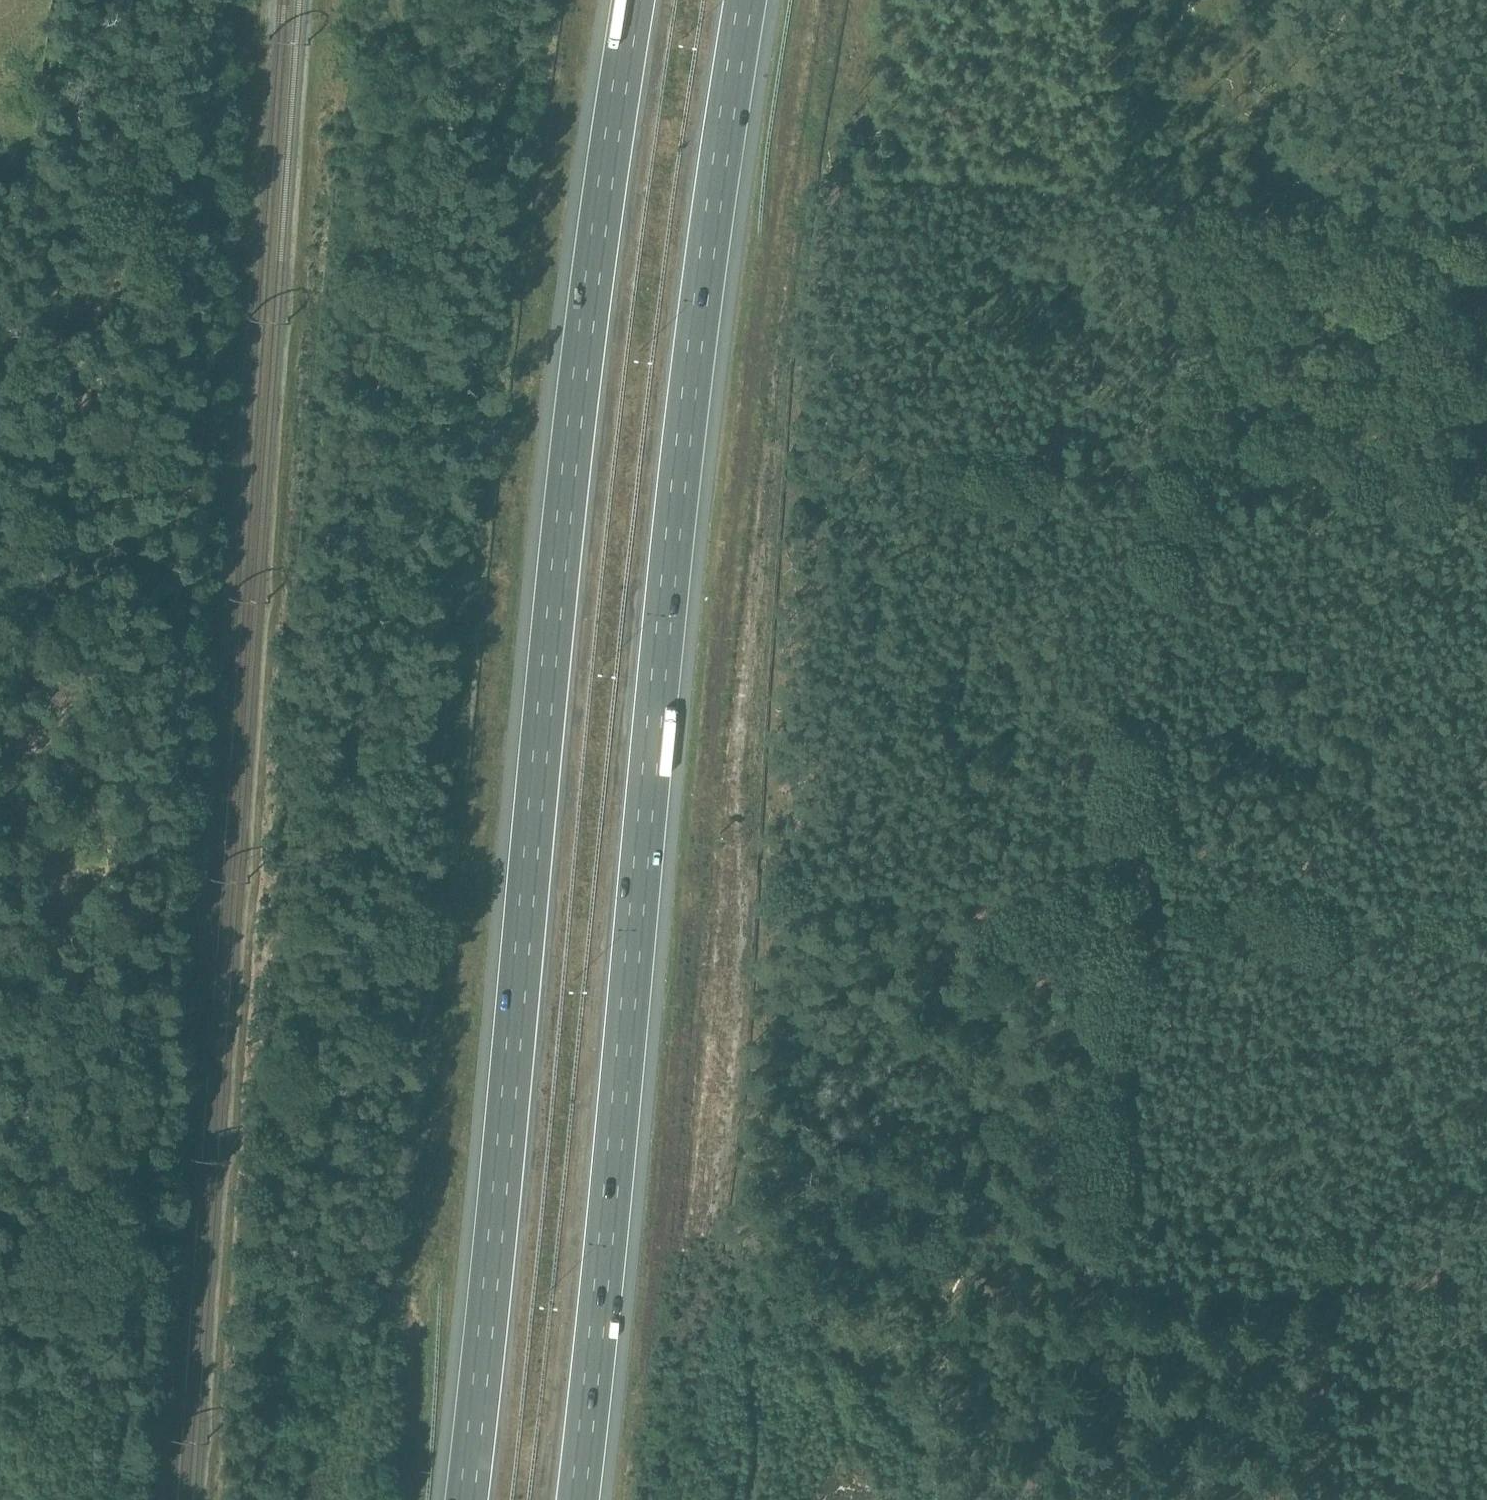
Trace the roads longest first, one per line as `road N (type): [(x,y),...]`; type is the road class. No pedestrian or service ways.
road 1 (motorway): [(635,0),(564,515),(465,1499)]
road 2 (motorway): [(577,1499),(673,529),(746,0)]
road 3 (track): [(1136,901),(1112,918),(1103,1264),(1123,1286),(1486,1292)]
road 4 (track): [(1161,449),(1182,229),(1231,143),(1243,92),(1224,0)]
road 5 (track): [(1136,901),(1161,449)]
road 6 (track): [(1486,463),(1161,449)]
road 7 (track): [(1486,189),(1360,179),(1202,186)]
road 8 (track): [(1314,1499),(1322,1285)]

